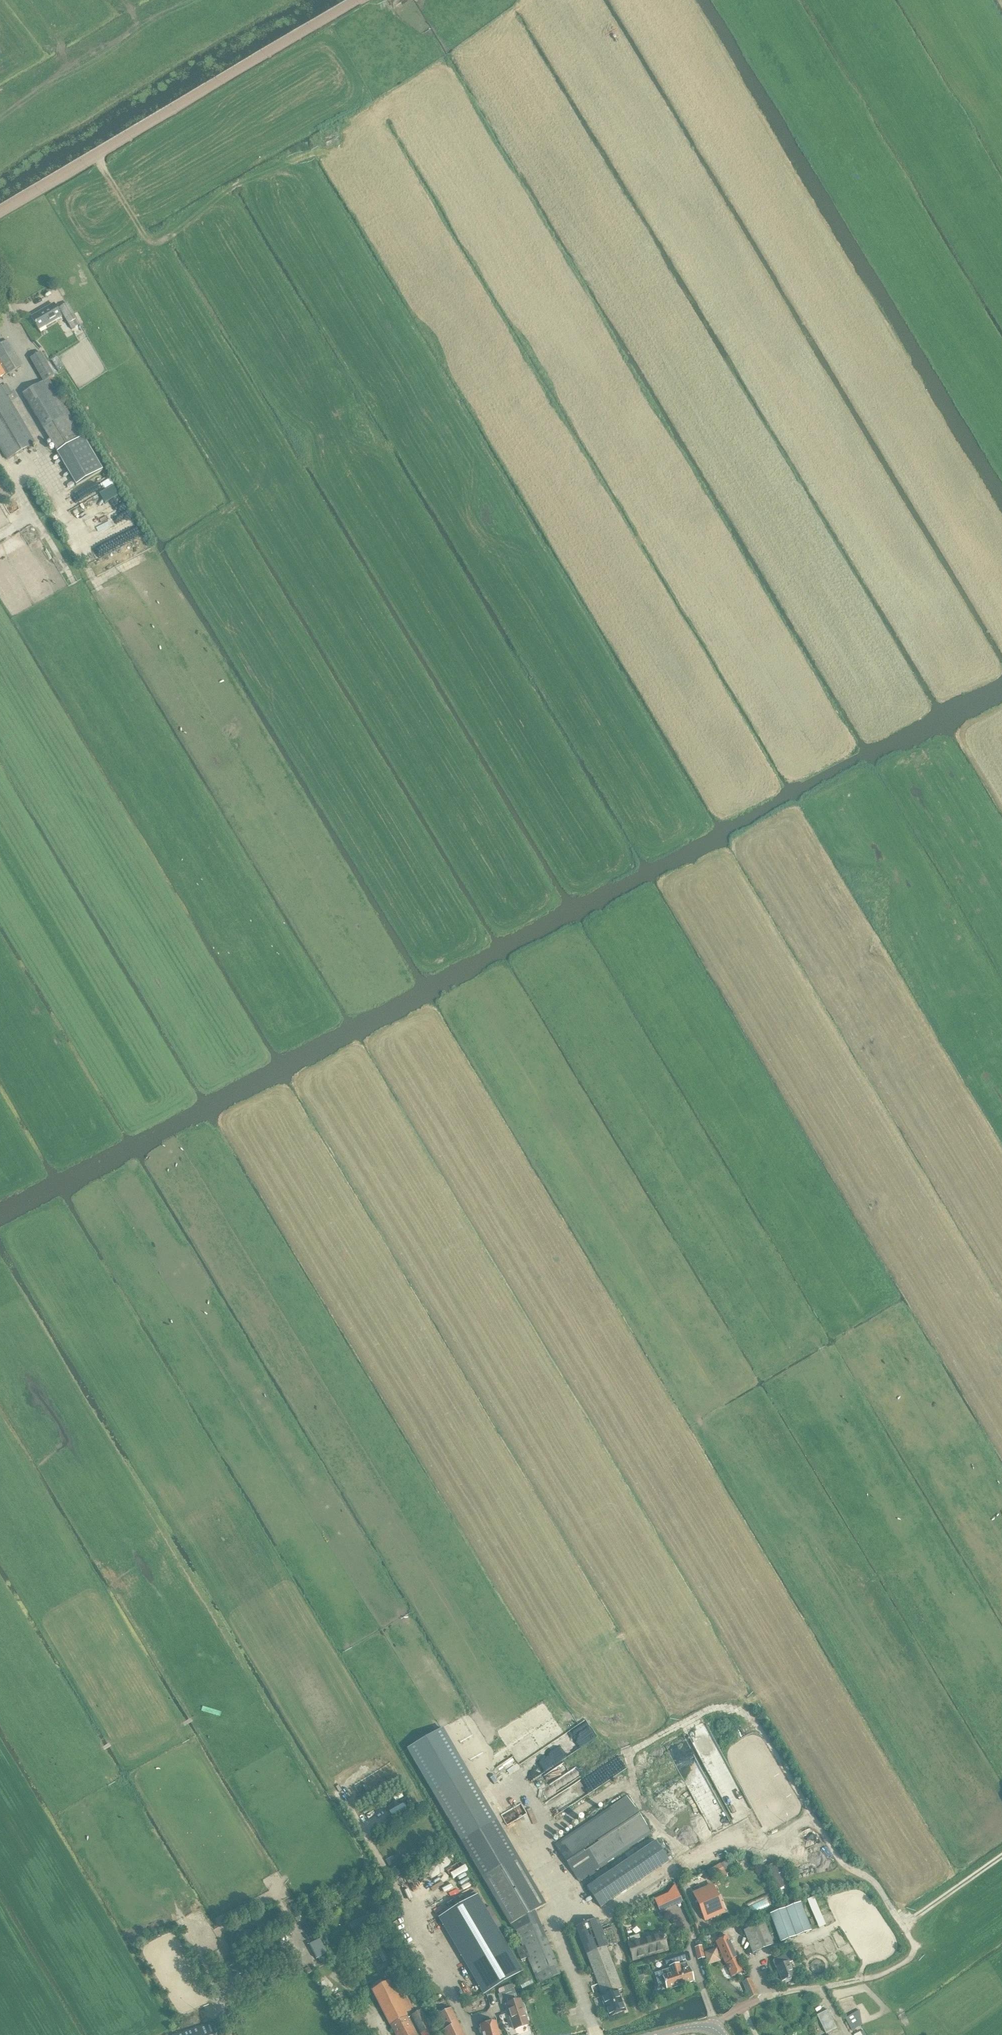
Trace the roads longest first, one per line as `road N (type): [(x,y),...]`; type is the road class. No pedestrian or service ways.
road 1 (track): [(820,1988),(880,1975),(909,1960),(914,1944),(874,1882),(842,1864),(749,1716),(714,1707),(634,1749),(635,1796)]
road 2 (tertiary): [(0,211),(359,0)]
road 3 (track): [(97,155),(155,242),(233,189),(313,153),(403,97)]
road 4 (track): [(0,122),(185,0)]

